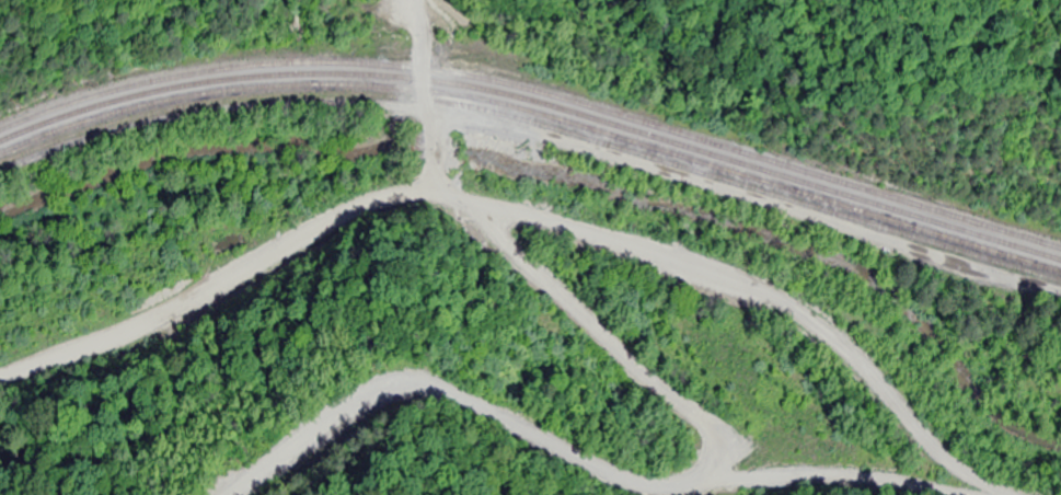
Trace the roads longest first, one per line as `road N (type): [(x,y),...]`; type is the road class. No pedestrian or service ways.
road 1 (residential): [(994,494),(946,464),(845,350),(770,297),(561,221),(428,196),(392,197),(341,215),(139,330),(0,376)]
road 2 (residential): [(503,209),(487,248),(580,310),(642,336),(679,368),(689,424),(649,461),(573,441),(484,365),(418,341),(360,345),(296,376),(168,494)]
road 3 (residential): [(428,196),(433,120),(418,0)]

